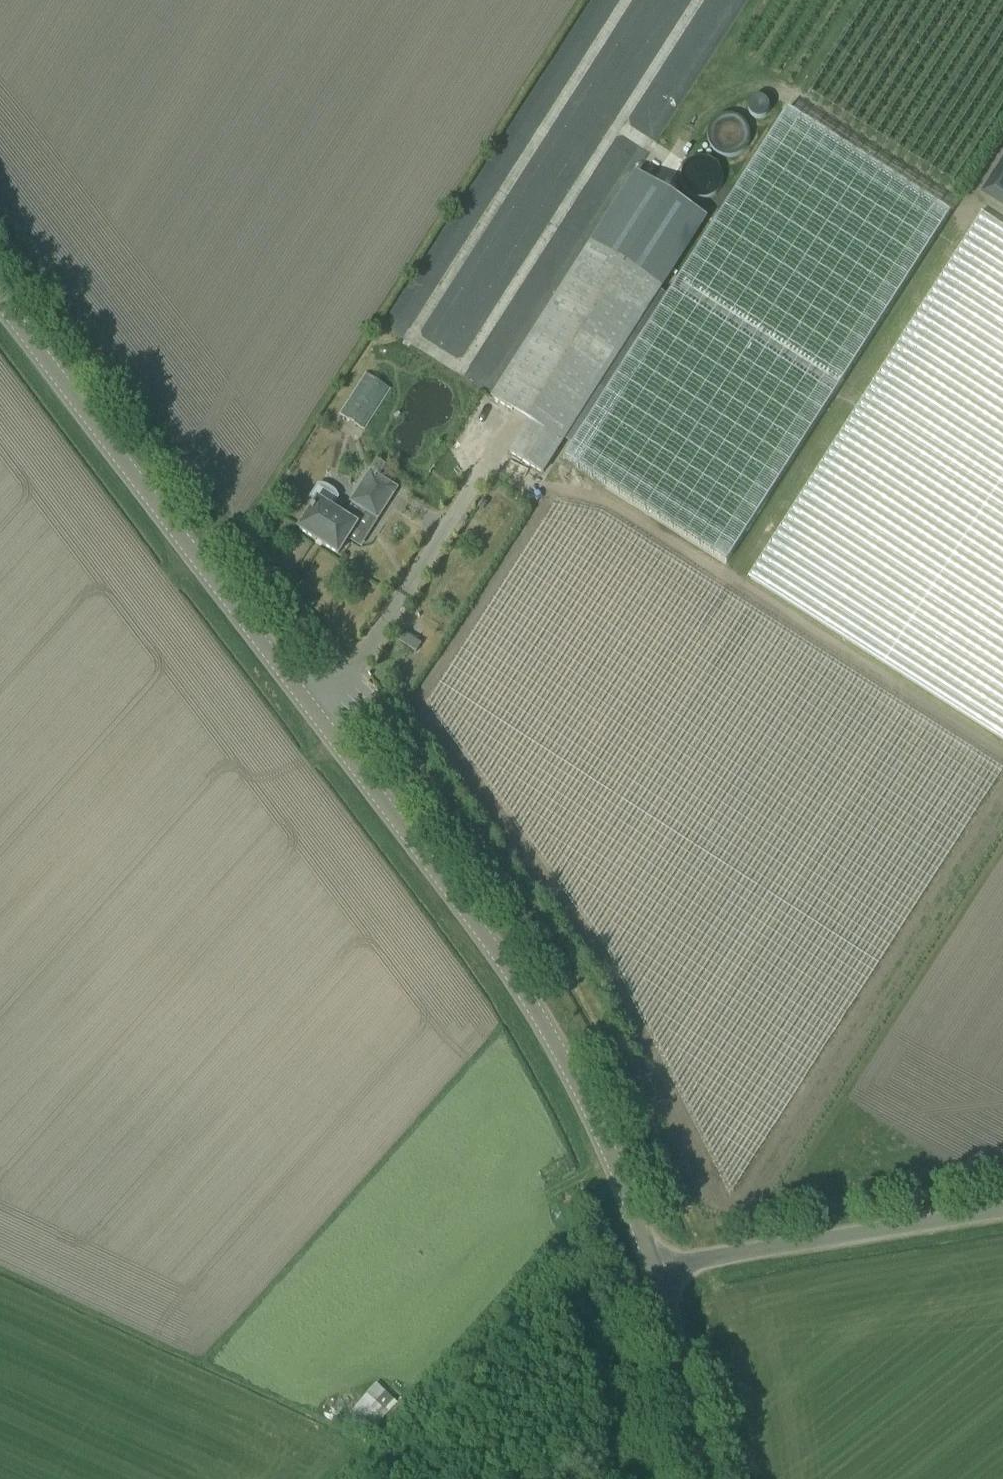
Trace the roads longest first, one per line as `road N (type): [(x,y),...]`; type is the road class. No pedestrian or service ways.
road 1 (tertiary): [(646,1260),(618,1171),(553,1038),(0,297)]
road 2 (unclassified): [(1002,1209),(646,1260)]
road 3 (tertiary): [(699,1478),(646,1260)]

